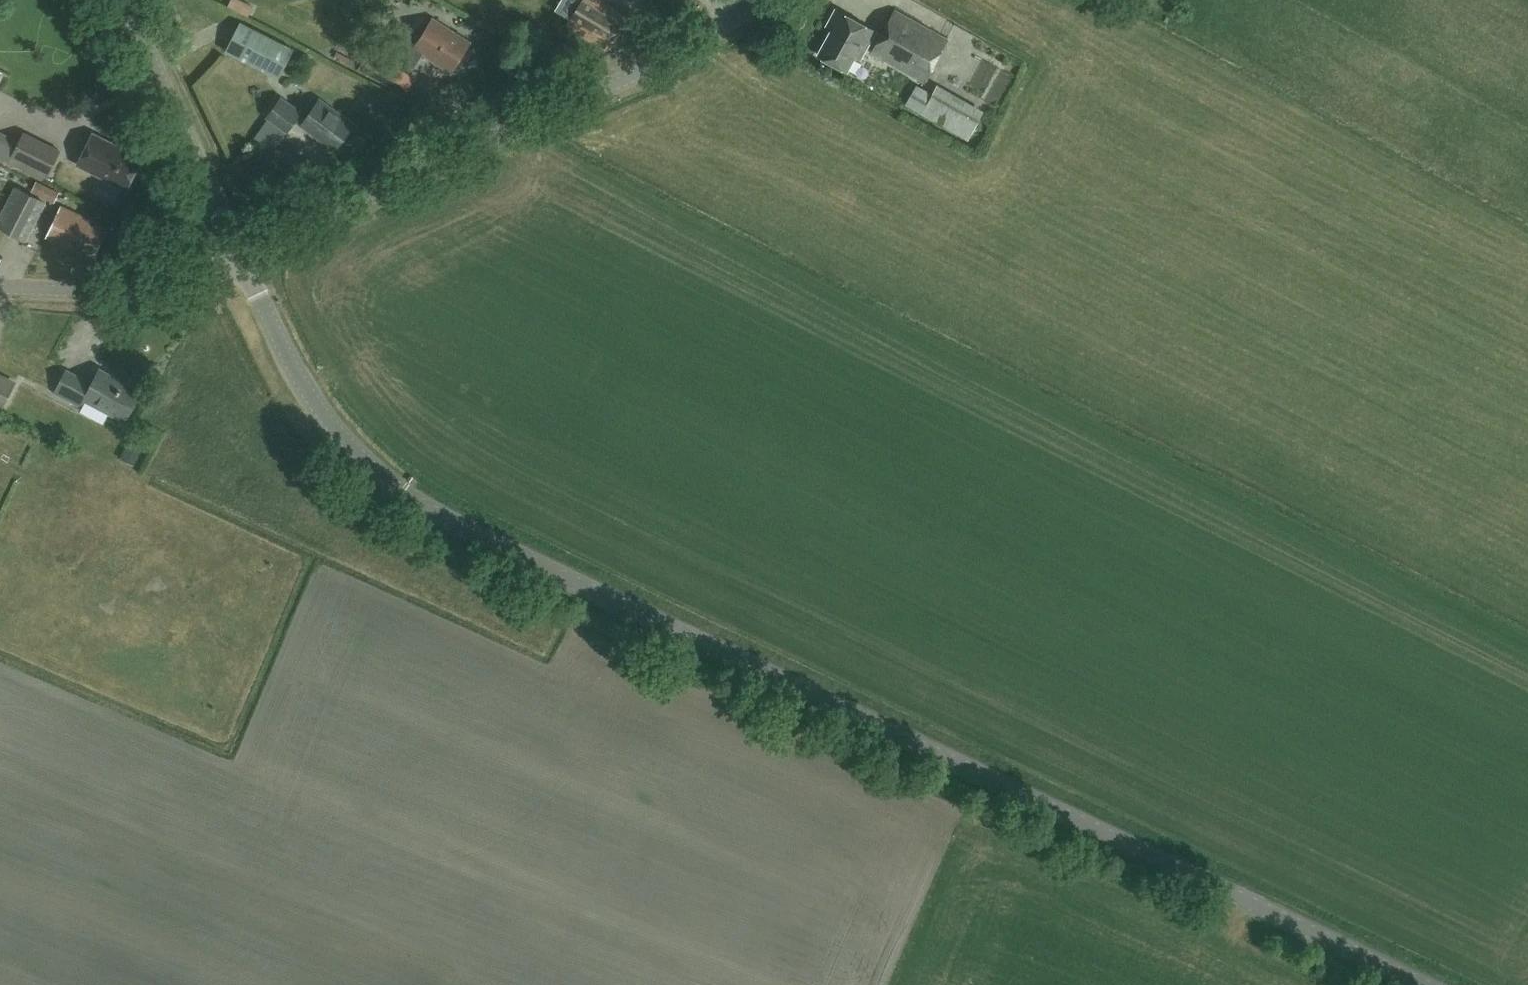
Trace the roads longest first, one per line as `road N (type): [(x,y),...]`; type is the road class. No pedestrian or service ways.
road 1 (unclassified): [(1424,984),(442,517),(370,466),(317,406),(243,253)]
road 2 (tertiary): [(243,253),(629,78),(757,0)]
road 3 (unclassified): [(243,253),(124,0)]
road 4 (tertiary): [(0,289),(150,286),(198,275),(243,253)]

